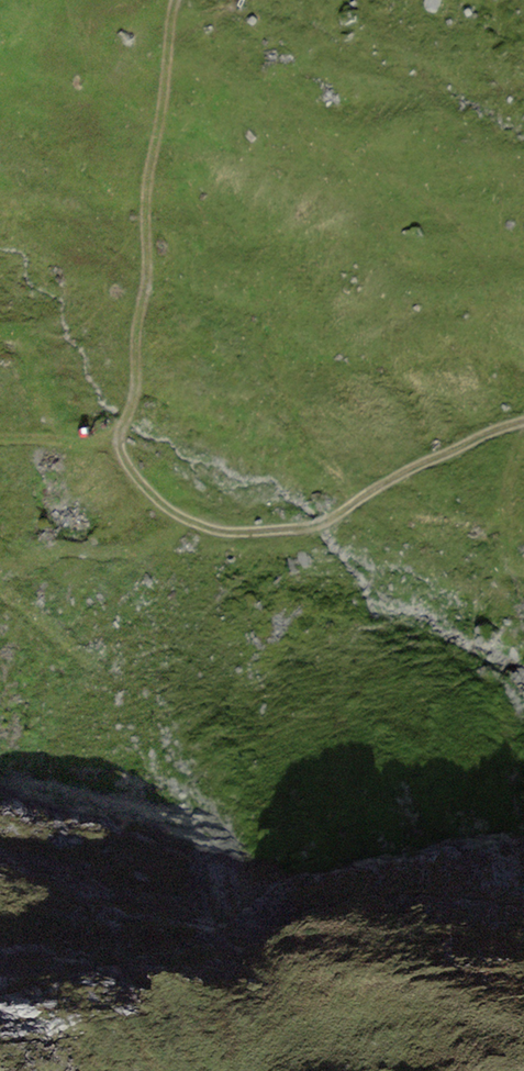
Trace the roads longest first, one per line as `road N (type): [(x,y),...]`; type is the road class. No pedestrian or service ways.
road 1 (track): [(523,421),(297,529),(212,529),(170,512),(146,489),(120,441),(135,383),(144,201),(175,0)]
road 2 (track): [(187,519),(141,550),(61,551),(0,571)]
road 3 (track): [(0,594),(112,687)]
road 4 (track): [(523,453),(497,534),(505,562),(523,566)]

